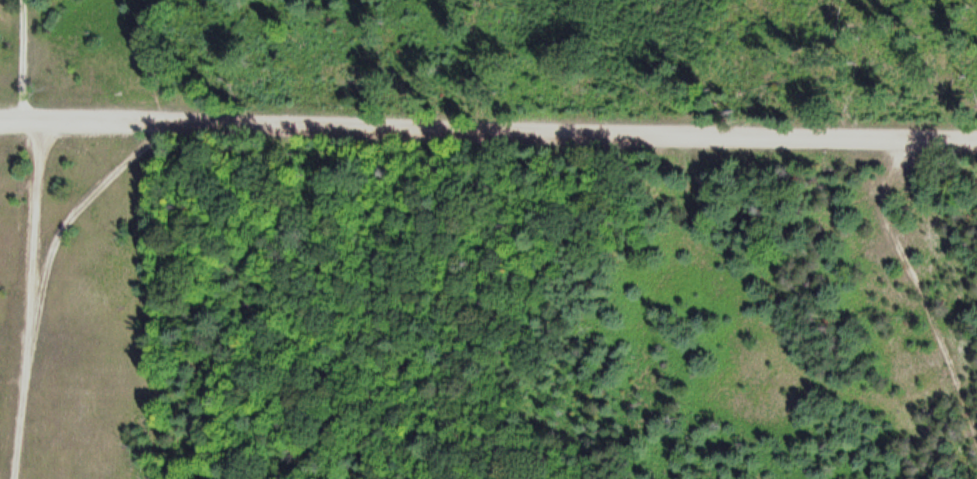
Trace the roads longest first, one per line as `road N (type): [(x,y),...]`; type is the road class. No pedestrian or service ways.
road 1 (residential): [(0,116),(976,130)]
road 2 (track): [(12,478),(40,179),(26,116)]
road 3 (track): [(918,129),(885,196),(976,452)]
road 4 (track): [(28,323),(54,242),(147,144),(155,121)]

